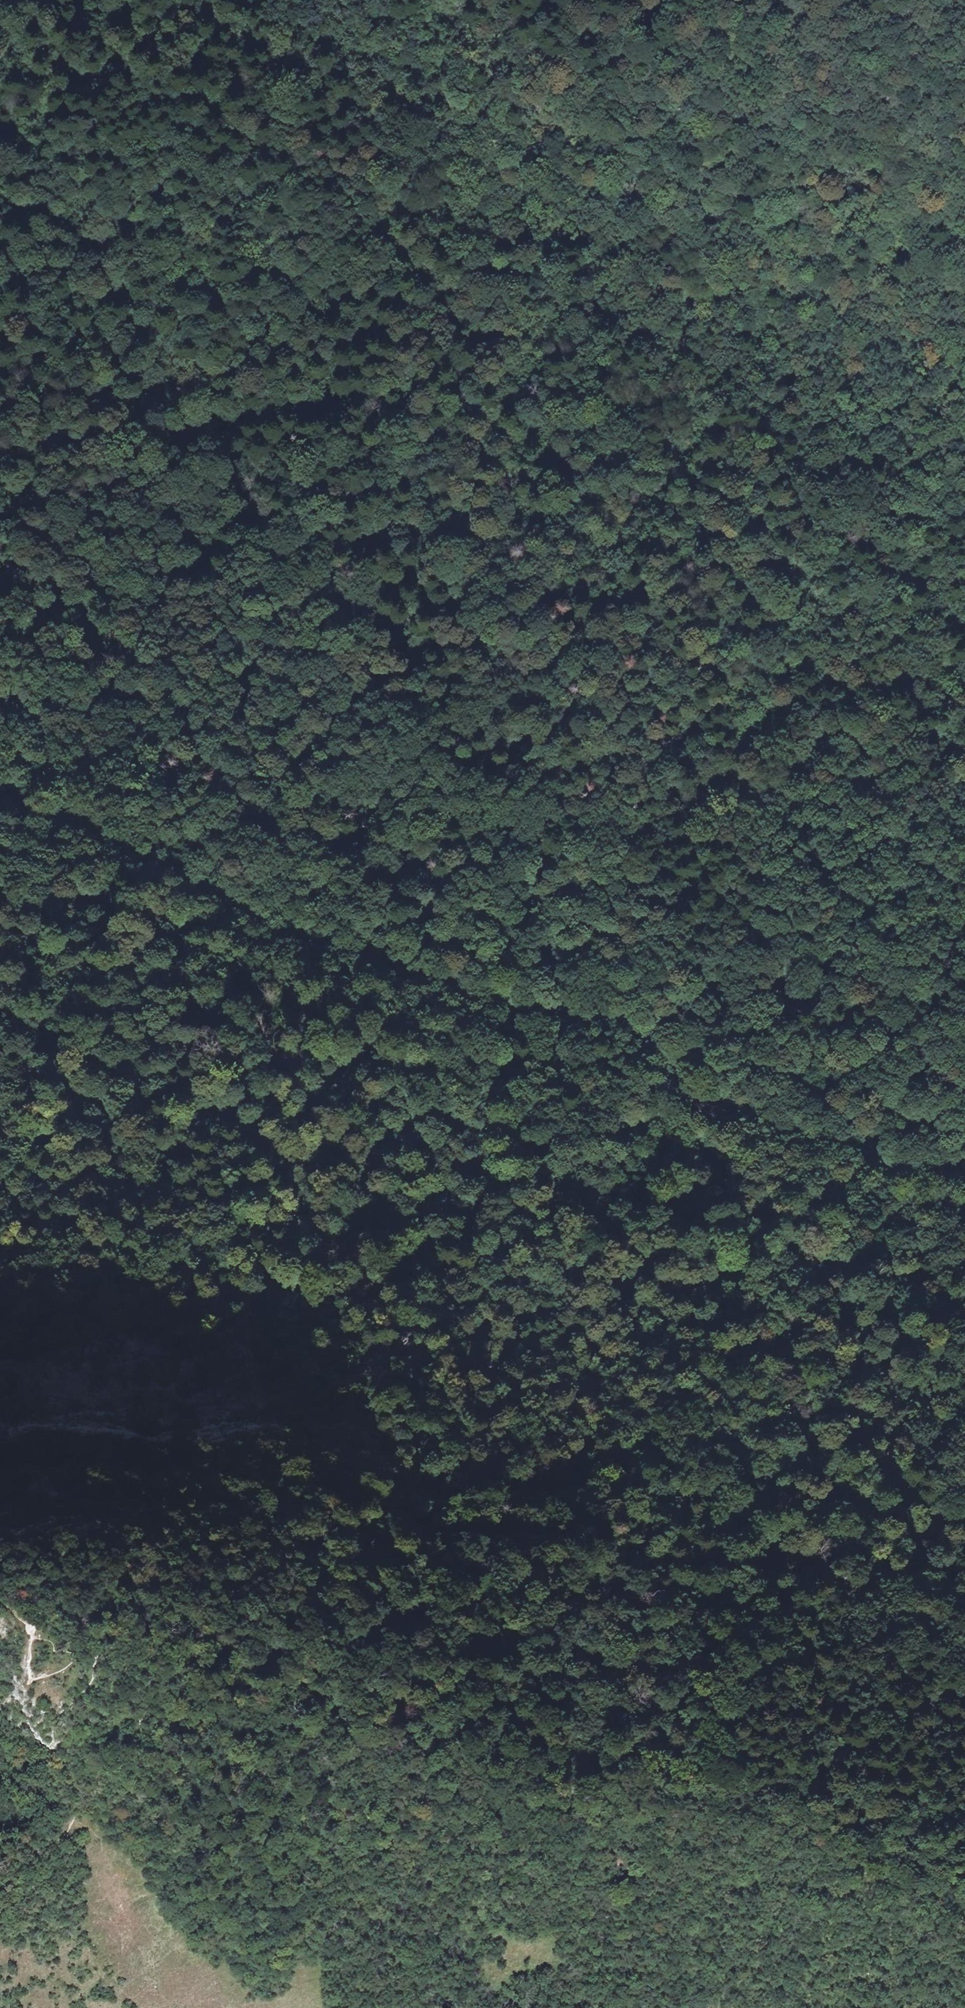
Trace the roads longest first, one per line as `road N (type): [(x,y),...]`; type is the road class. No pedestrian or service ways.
road 1 (unclassified): [(964,1173),(746,1106),(638,1032),(537,1011),(353,952),(0,795)]

